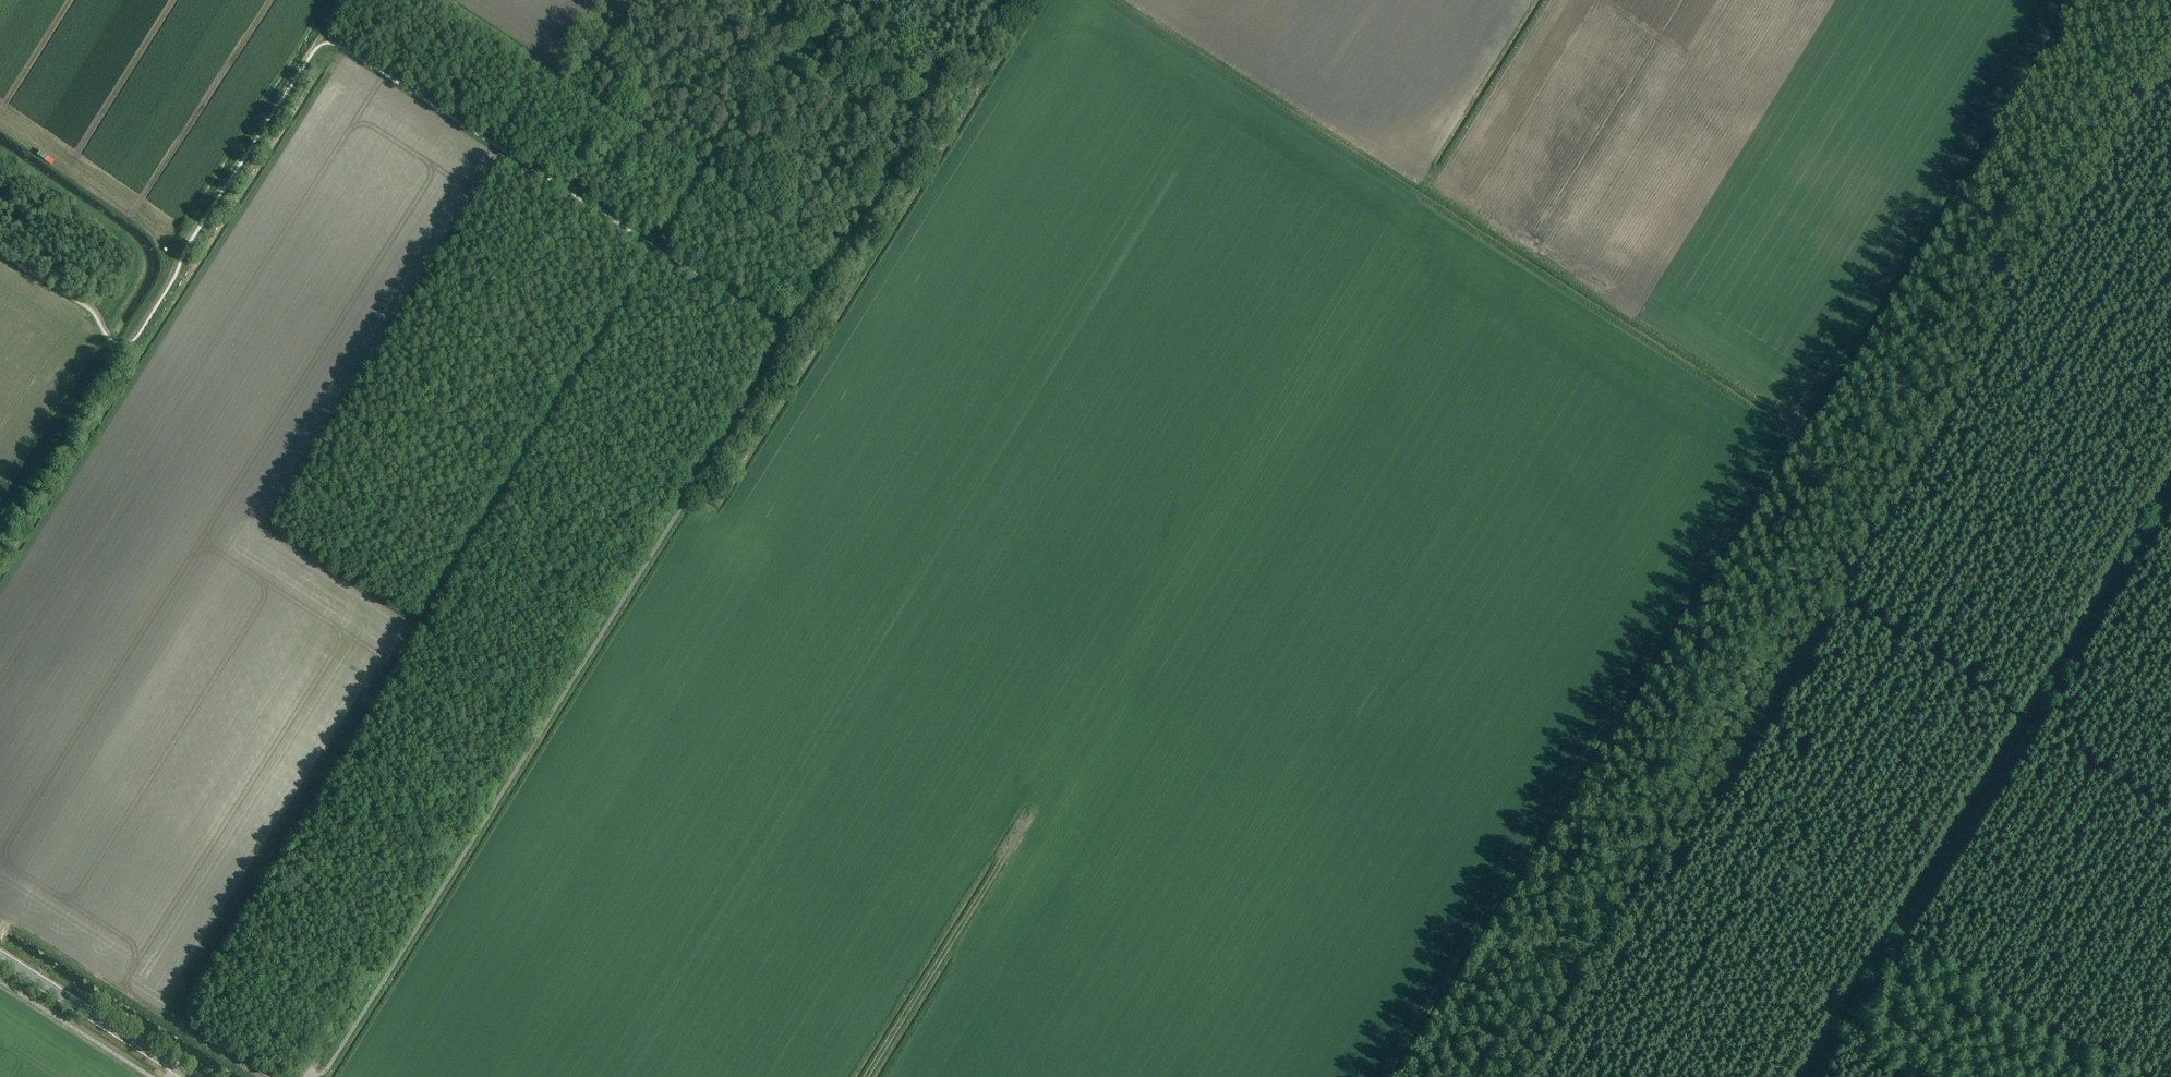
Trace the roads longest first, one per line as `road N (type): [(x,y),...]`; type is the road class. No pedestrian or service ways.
road 1 (track): [(314,1076),(919,131),(928,87),(950,72),(999,0)]
road 2 (tertiary): [(0,957),(191,1076)]

